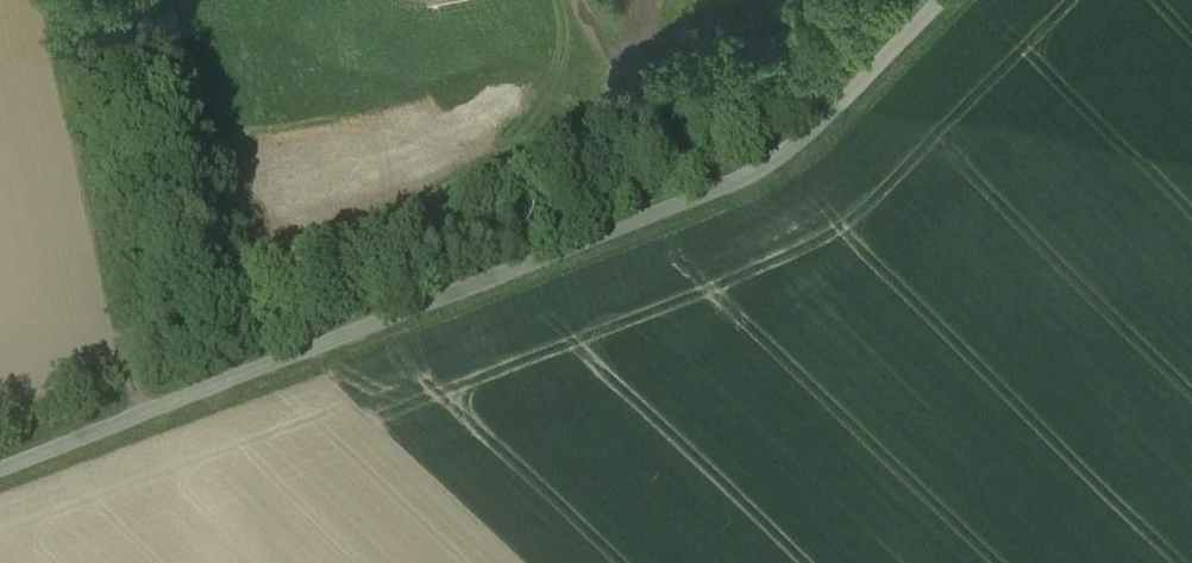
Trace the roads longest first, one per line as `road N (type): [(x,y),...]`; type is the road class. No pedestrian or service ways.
road 1 (unclassified): [(0,466),(736,183),(817,128),(939,0)]
road 2 (track): [(131,354),(247,290),(668,104),(794,29),(821,0)]
road 3 (track): [(149,412),(47,0)]

